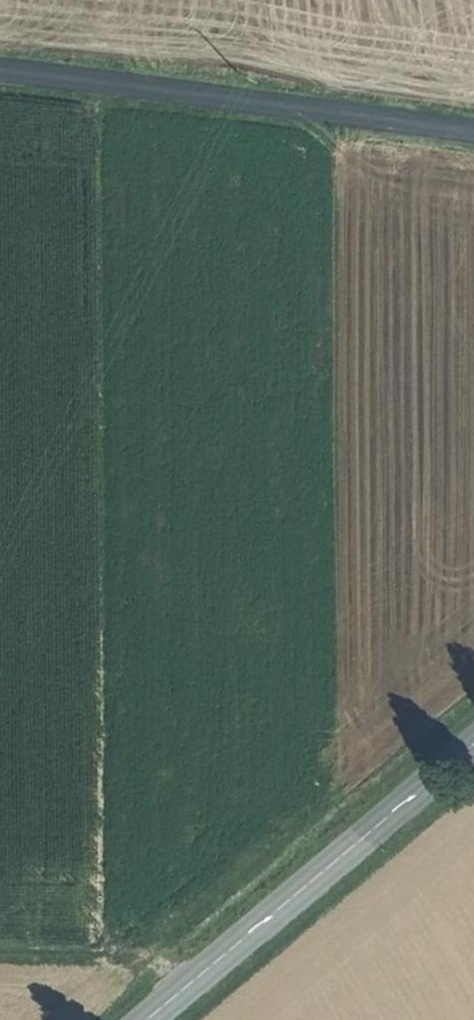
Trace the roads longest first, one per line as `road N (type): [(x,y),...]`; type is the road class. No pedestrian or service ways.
road 1 (tertiary): [(473,132),(0,71)]
road 2 (secondary): [(146,1019),(473,745)]
road 3 (track): [(0,953),(208,968)]

